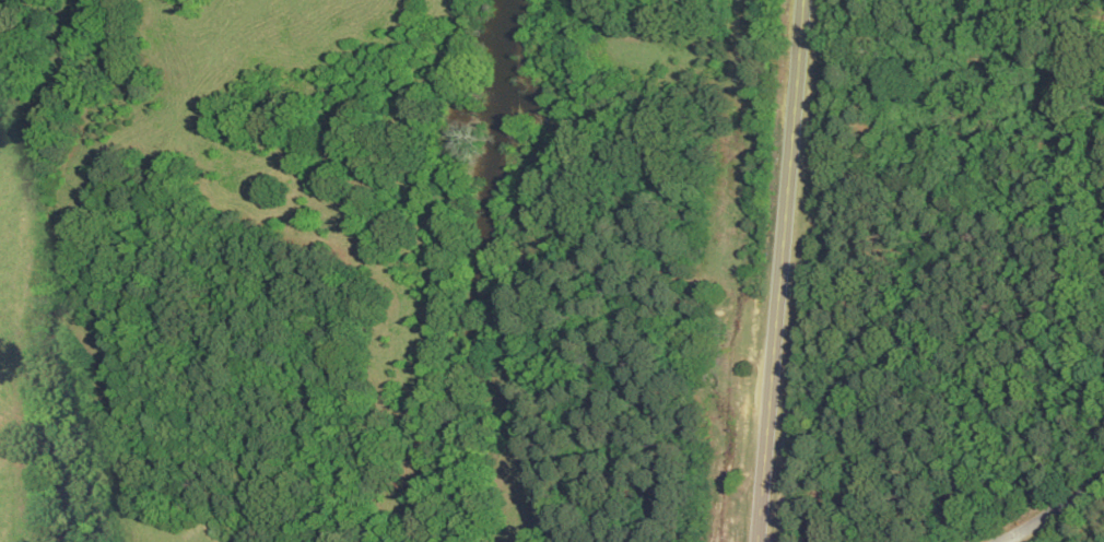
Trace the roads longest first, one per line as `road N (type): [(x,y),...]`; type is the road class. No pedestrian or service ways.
road 1 (secondary): [(759,541),(775,0)]

